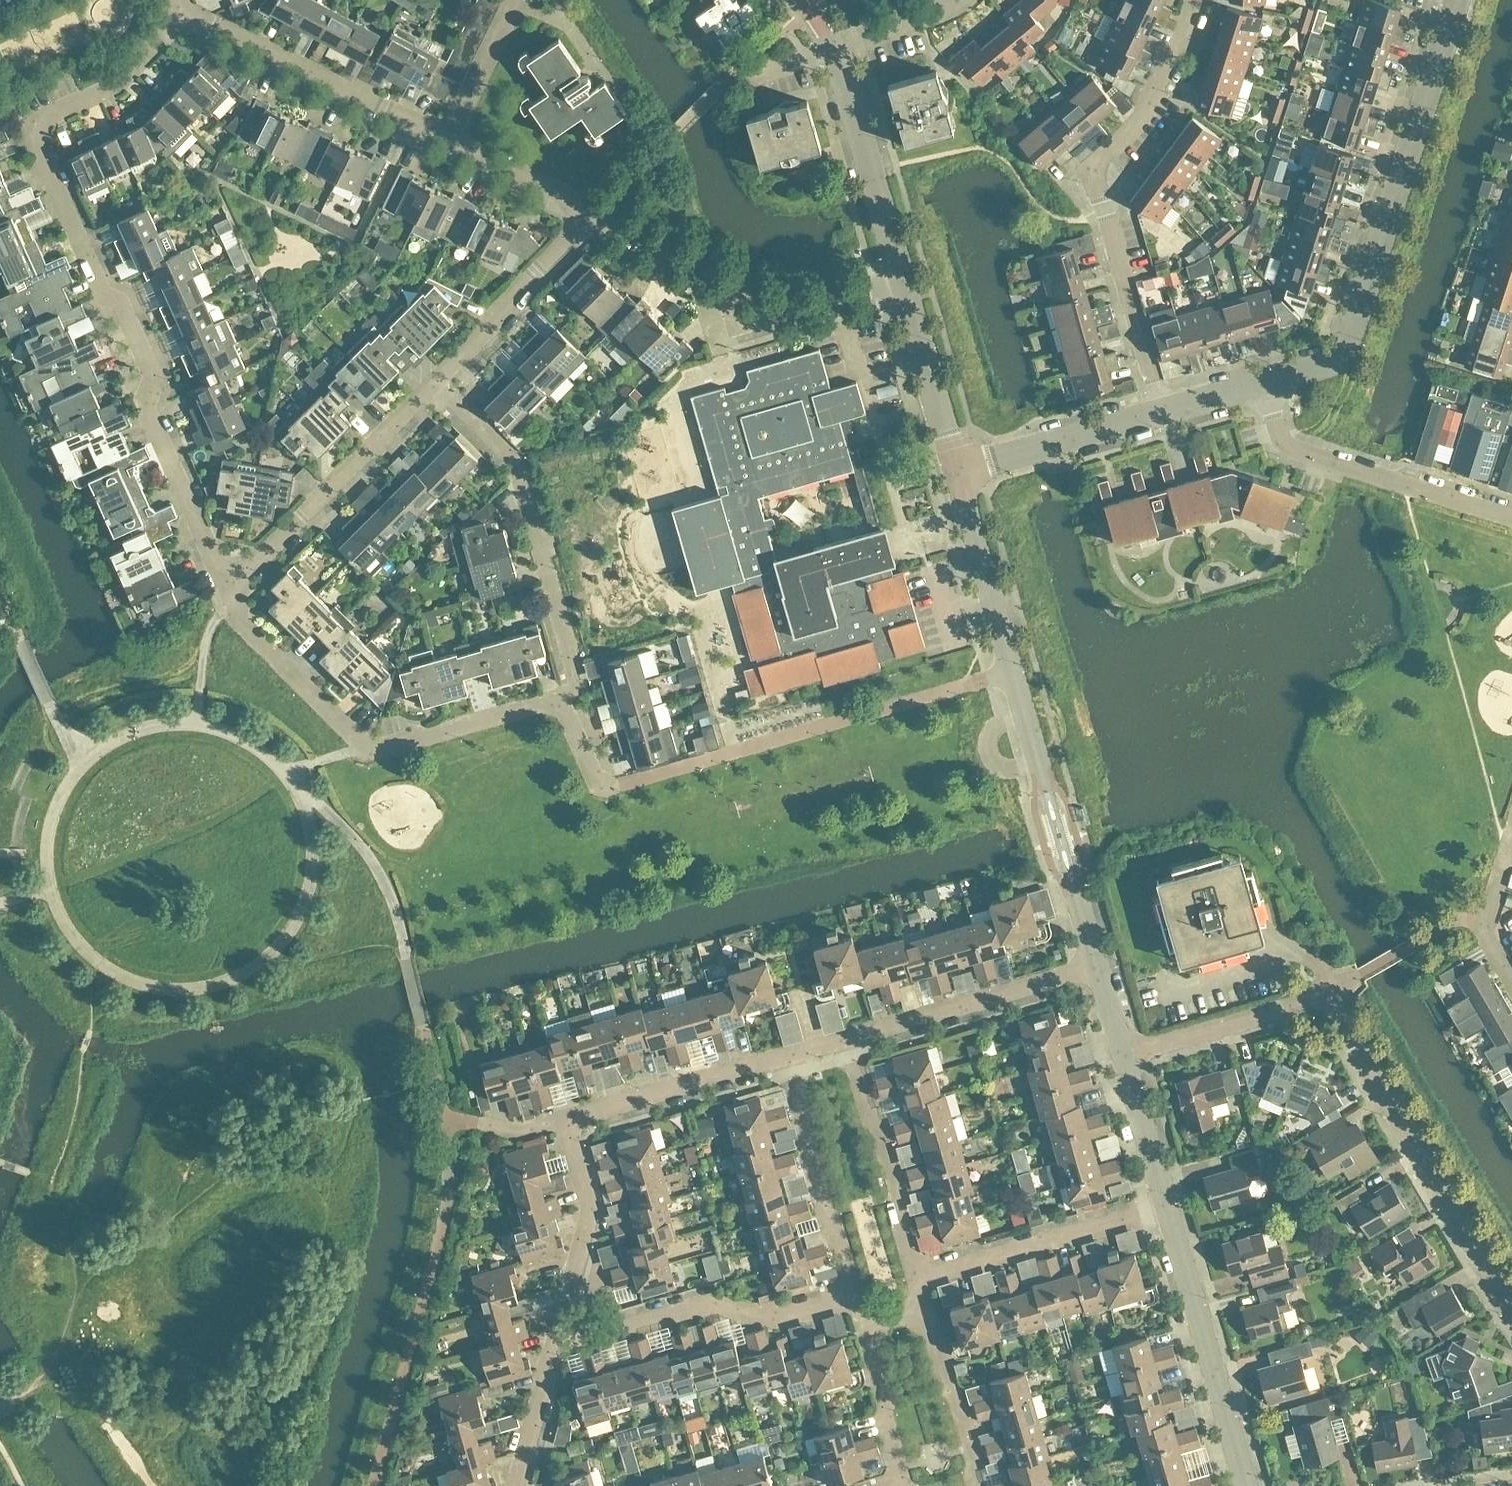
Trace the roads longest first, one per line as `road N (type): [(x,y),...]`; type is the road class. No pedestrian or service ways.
road 1 (residential): [(229,594),(145,404),(155,381),(25,128),(118,85),(185,12)]
road 2 (residential): [(1098,964),(955,472)]
road 3 (residential): [(1259,380),(1341,354),(1458,0)]
road 4 (residential): [(1163,410),(1097,166),(1143,111),(1199,0)]
road 5 (residential): [(560,695),(372,753),(240,618),(229,594)]
road 6 (residential): [(1511,1314),(1325,993)]
road 7 (residential): [(560,695),(577,673),(513,457),(436,381)]
road 8 (residential): [(900,277),(784,307),(594,210)]
road 9 (residential): [(559,1327),(589,1337),(714,1301),(774,1316),(853,1295)]
road 10 (residential): [(1511,515),(1294,448),(1259,380)]
road 11 (residential): [(1246,1485),(1166,1208)]
road 12 (residential): [(850,1035),(1098,964)]
road 13 (residential): [(919,1277),(1166,1208)]
road 14 (residential): [(448,136),(217,26)]
road 15 (residential): [(919,1277),(850,1035)]
road 16 (residential): [(782,1054),(853,1295)]
road 17 (residential): [(900,277),(831,48)]
road 18 (residential): [(436,381),(594,210)]
road 19 (residential): [(567,1117),(782,1054)]
road 20 (residential): [(559,1327),(591,1202),(567,1117)]
road 21 (residential): [(955,472),(1163,410)]
road 22 (residential): [(1325,993),(1124,1053)]
road 23 (residential): [(955,472),(900,277)]
road 24 (residential): [(303,515),(436,381)]
road 25 (residential): [(978,1485),(927,1307)]
road 26 (residential): [(516,1485),(559,1327)]
road 27 (residential): [(594,210),(448,136)]
road 28 (residential): [(862,1327),(904,1485)]
road 29 (residential): [(1166,1208),(1124,1053)]
road 30 (residential): [(1511,982),(1481,929),(1511,839)]
road 31 (residential): [(448,136),(514,0)]
road 32 (residential): [(831,48),(963,0)]

